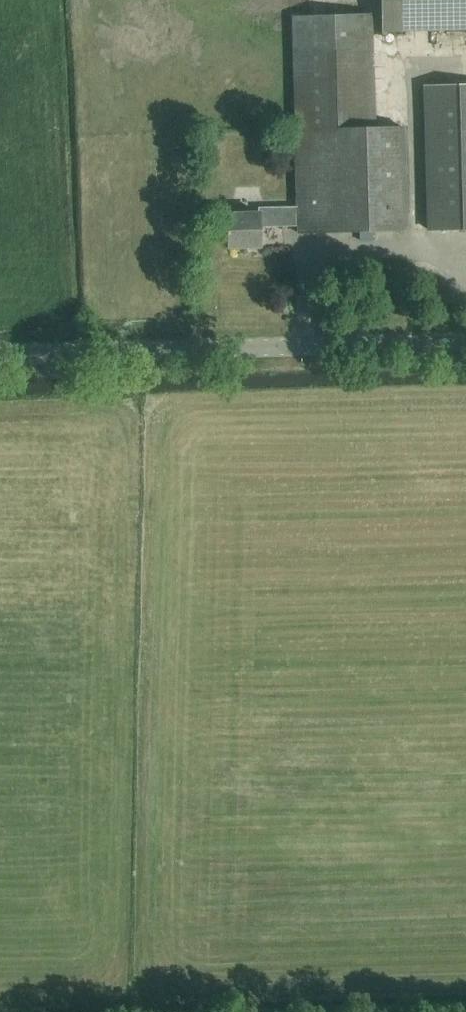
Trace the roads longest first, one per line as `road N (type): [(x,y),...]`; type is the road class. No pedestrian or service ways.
road 1 (unclassified): [(0,355),(465,341)]

